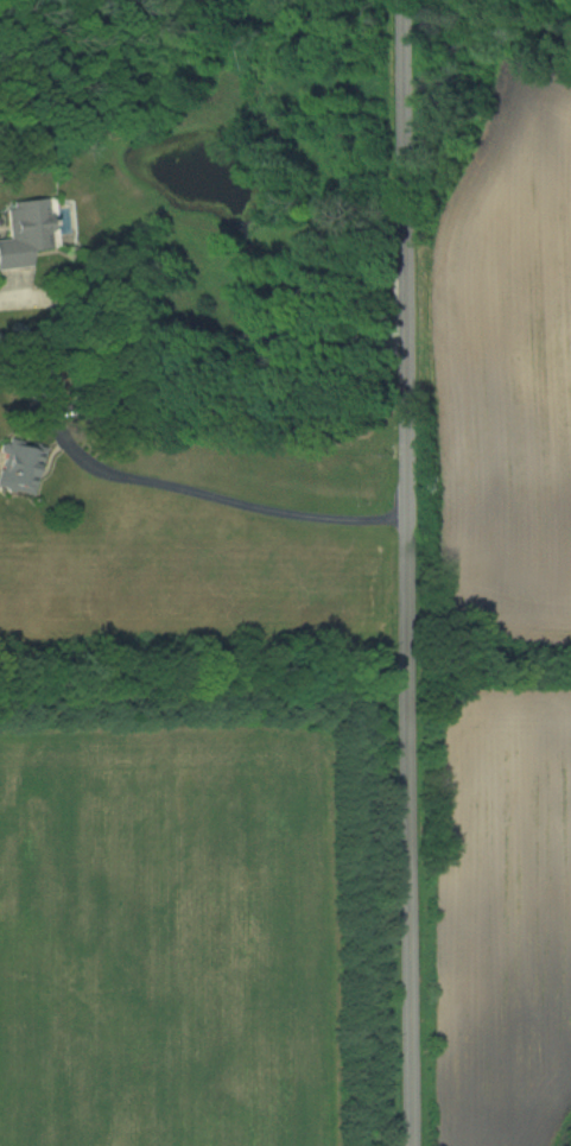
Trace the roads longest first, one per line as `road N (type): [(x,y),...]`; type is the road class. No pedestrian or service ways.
road 1 (residential): [(414,1145),(403,0)]

